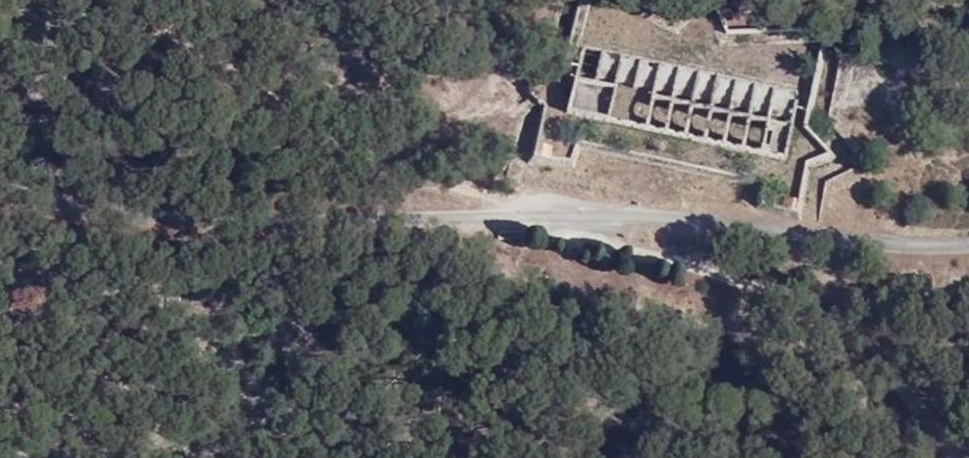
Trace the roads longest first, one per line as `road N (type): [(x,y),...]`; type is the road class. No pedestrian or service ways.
road 1 (unclassified): [(968,252),(873,255),(671,239),(503,214),(172,204),(0,181)]
road 2 (track): [(503,214),(247,106),(98,0)]
road 3 (track): [(577,228),(772,286),(852,325),(930,404),(951,451)]
road 4 (track): [(772,286),(854,383),(871,457)]

